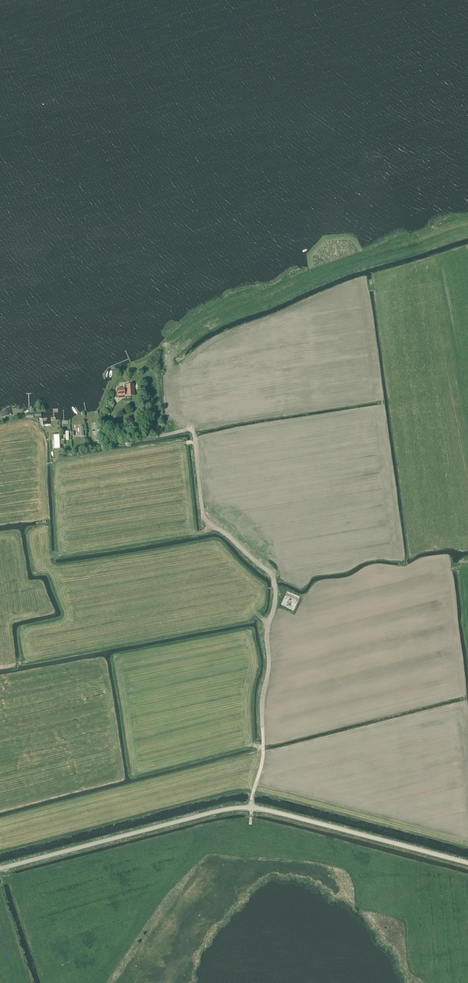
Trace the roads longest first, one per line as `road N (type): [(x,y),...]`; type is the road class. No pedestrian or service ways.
road 1 (tertiary): [(467,863),(240,808),(0,869)]

